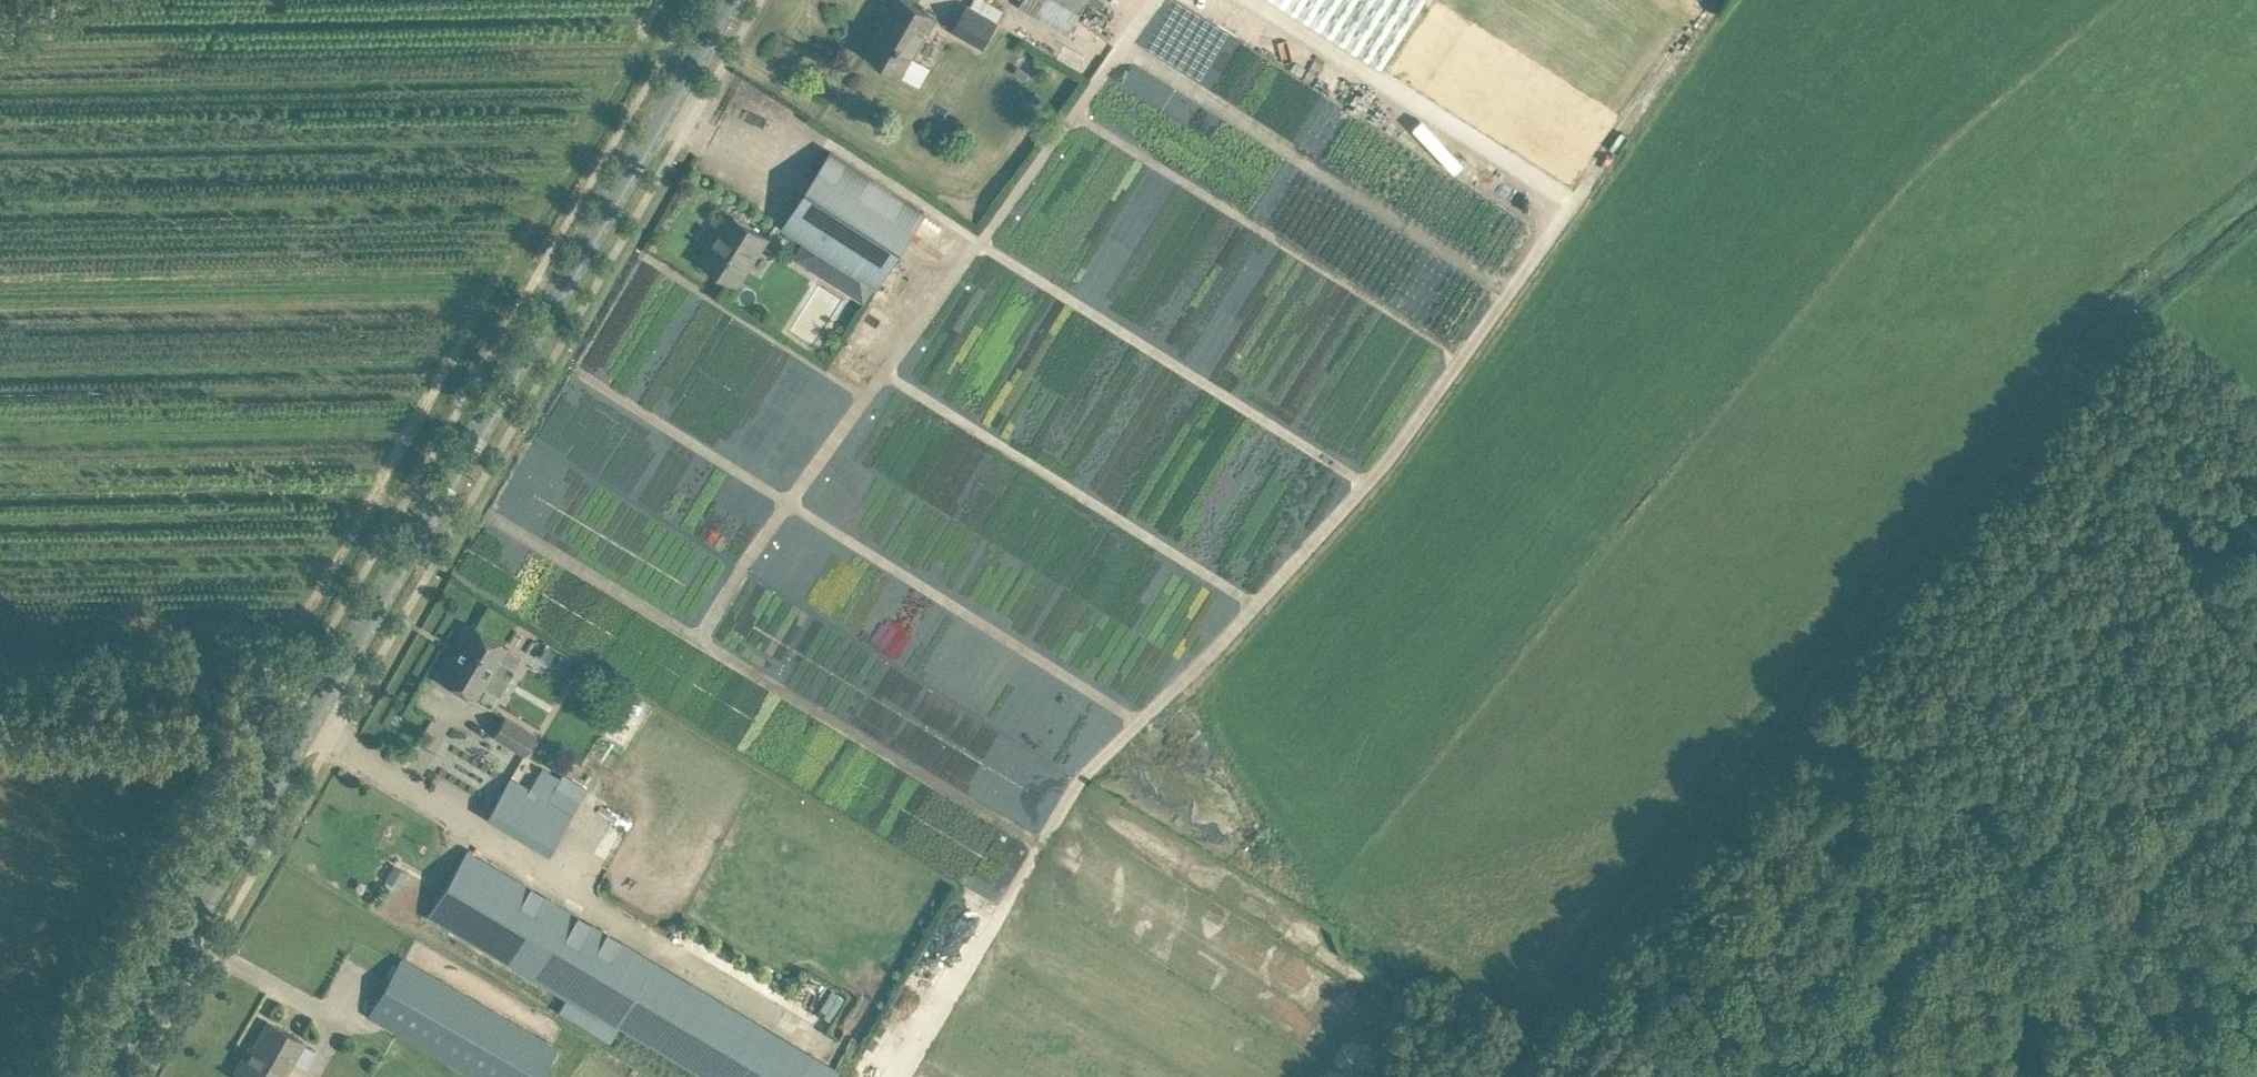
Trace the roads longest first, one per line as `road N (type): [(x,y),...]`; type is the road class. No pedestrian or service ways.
road 1 (tertiary): [(104,1076),(730,0)]
road 2 (track): [(0,671),(263,673),(301,679),(322,700)]

